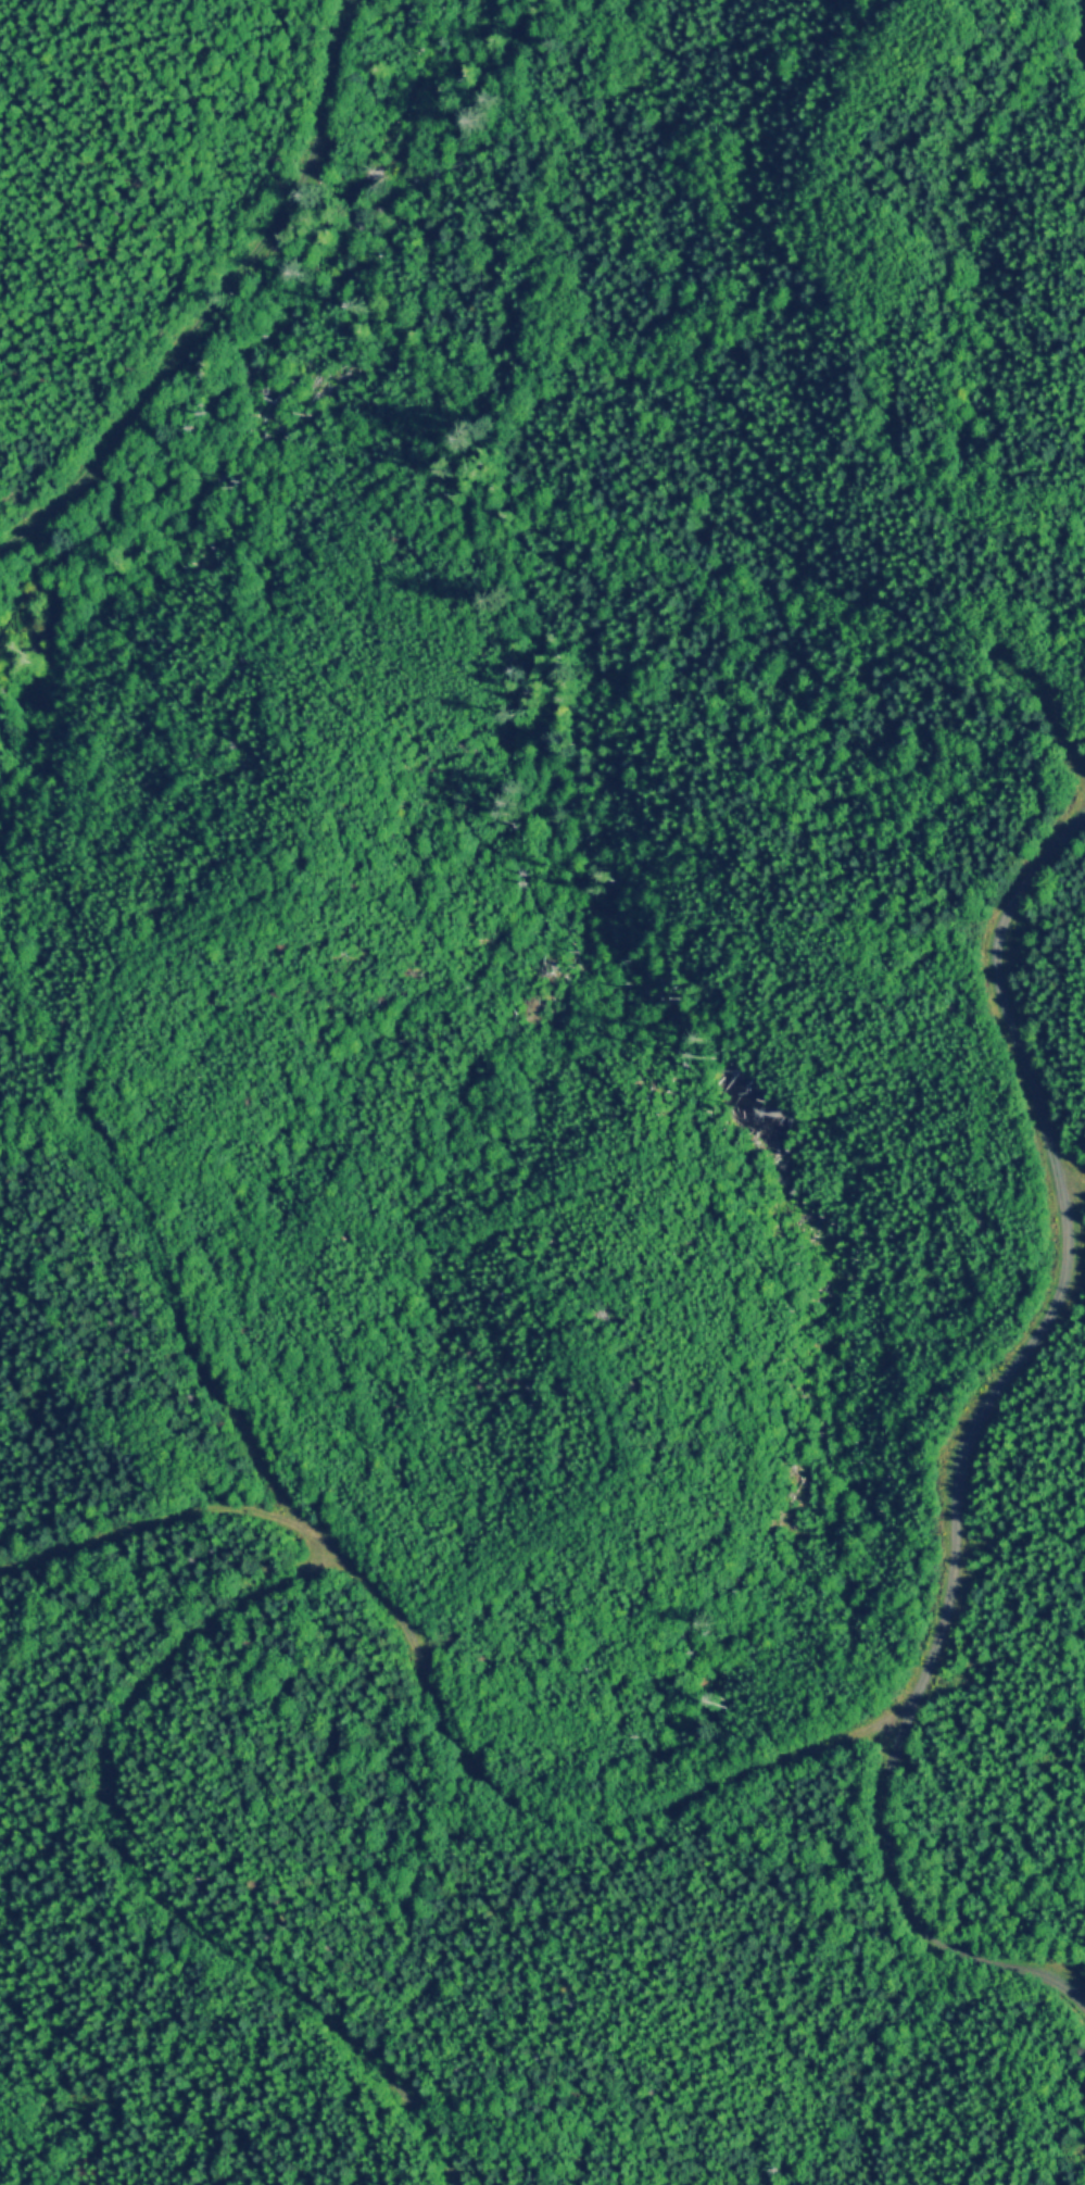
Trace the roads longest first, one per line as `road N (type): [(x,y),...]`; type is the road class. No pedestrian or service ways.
road 1 (track): [(1084,1982),(928,1932),(904,1878),(893,1788),(954,1593),(966,1452),(1080,1251),(1050,1108),(1014,1035),(999,940),(1038,869),(1084,815)]
road 2 (track): [(0,476),(223,236),(340,0)]

